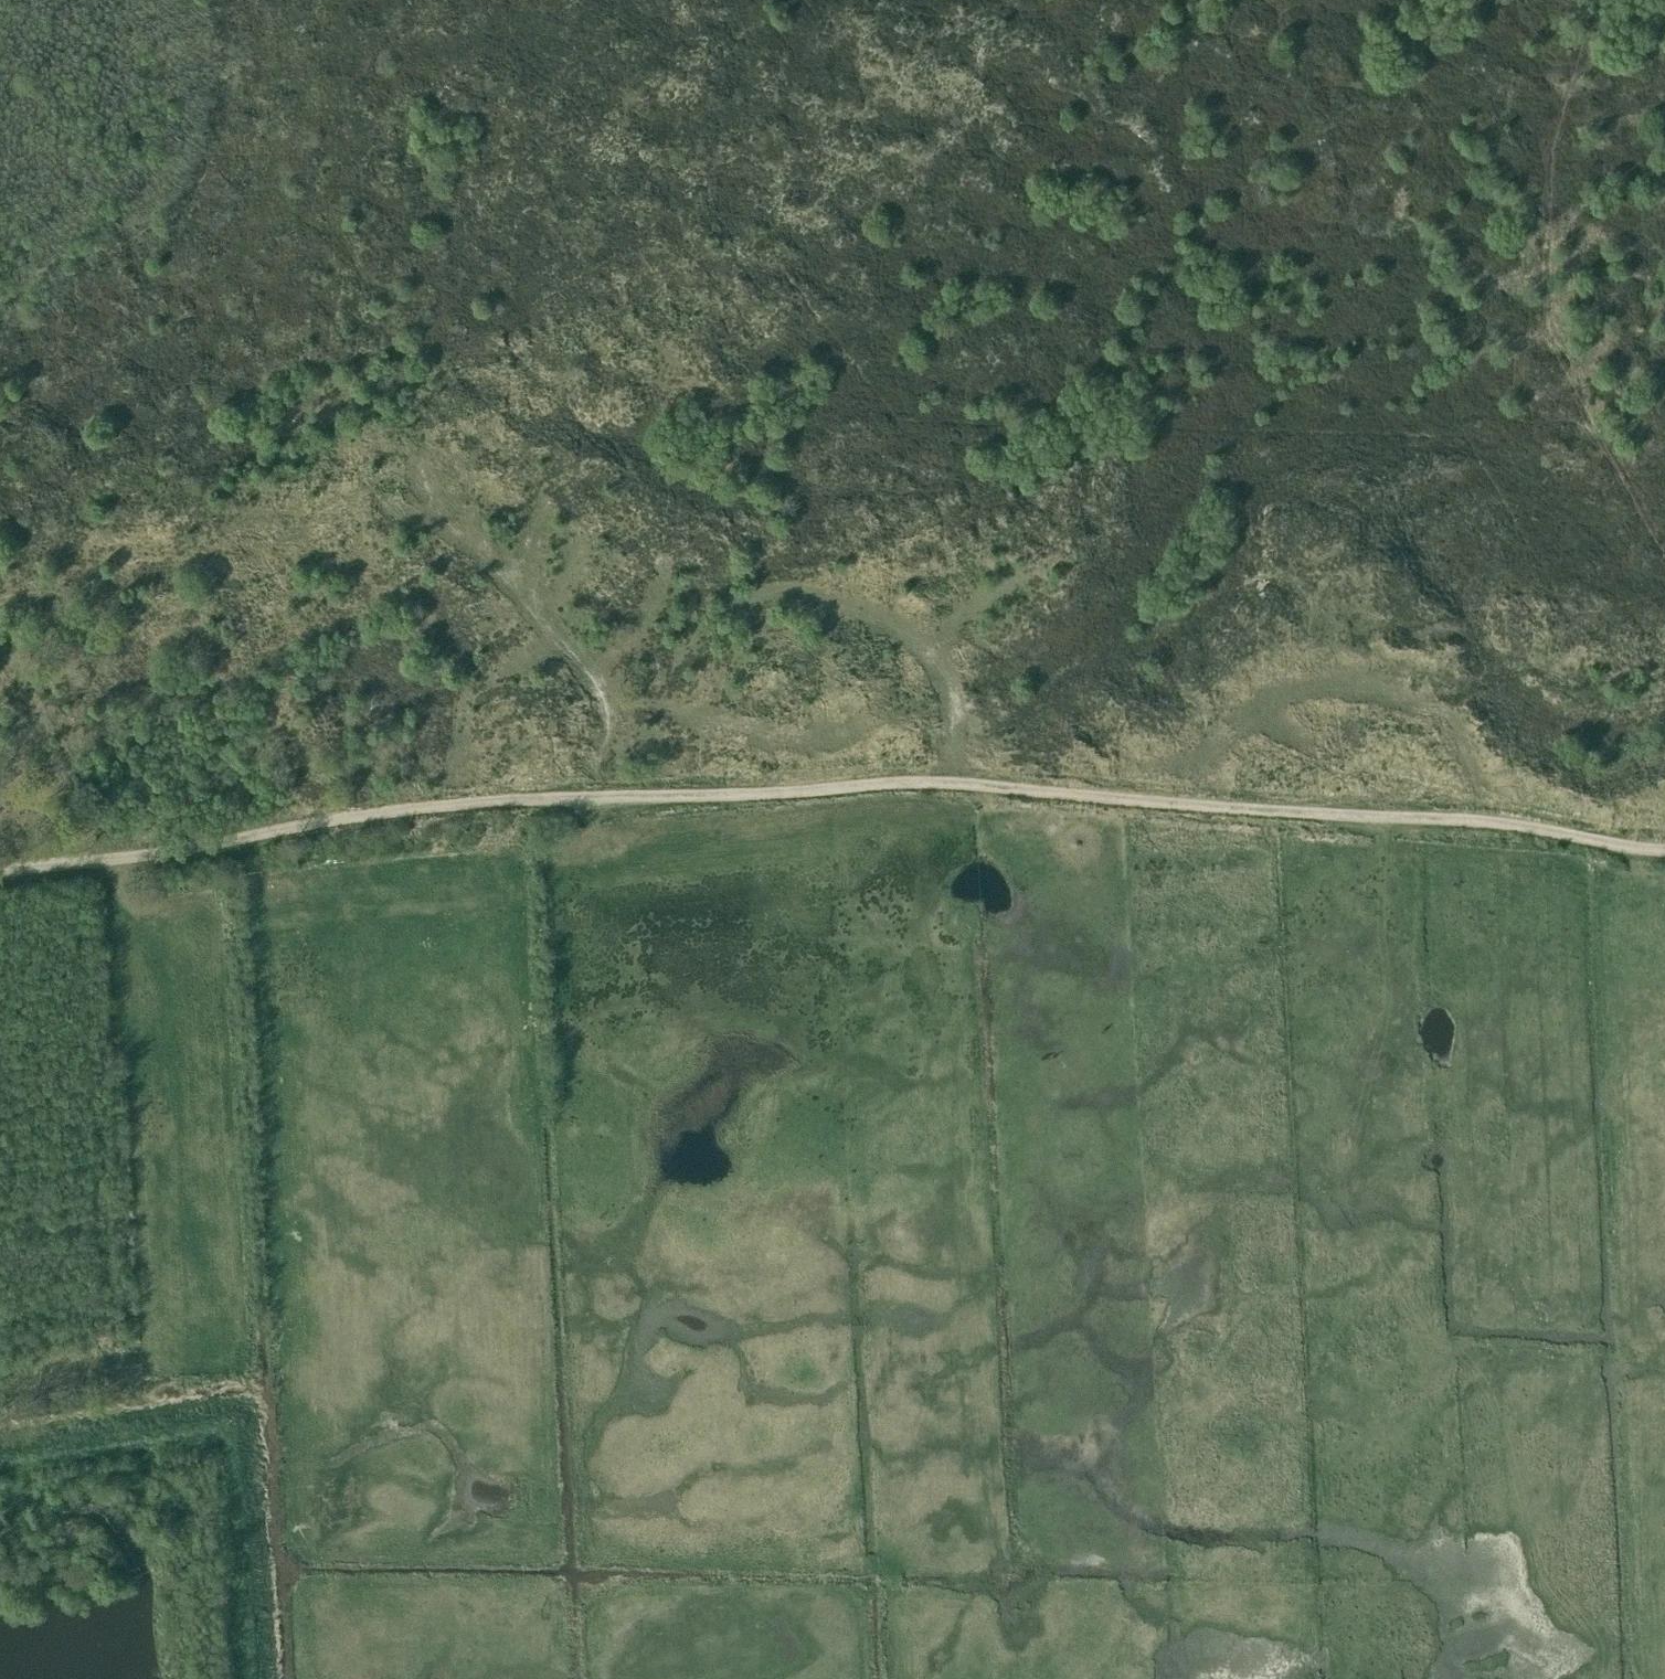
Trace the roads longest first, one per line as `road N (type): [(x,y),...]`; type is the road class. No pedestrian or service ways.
road 1 (track): [(0,874),(496,799),(935,778),(1480,818),(1664,847)]

